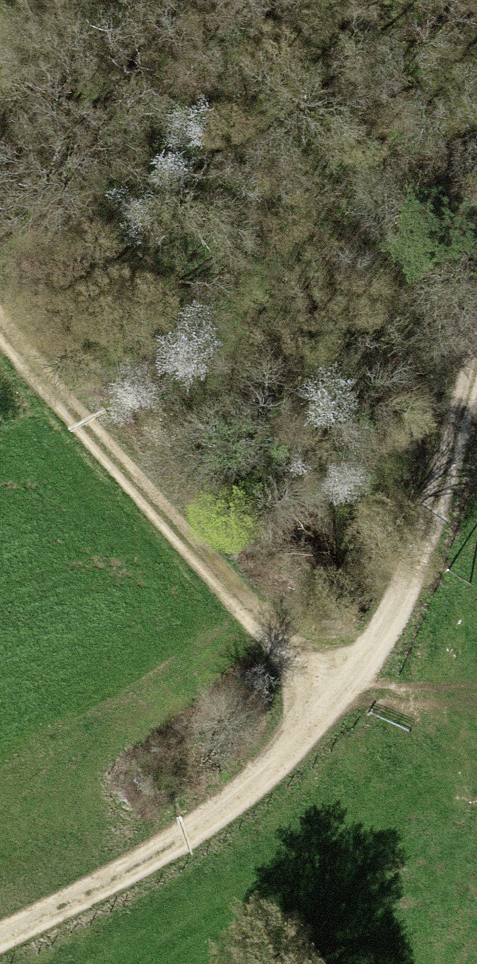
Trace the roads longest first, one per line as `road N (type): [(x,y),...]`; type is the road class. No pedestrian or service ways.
road 1 (track): [(476,360),(407,592),(375,651),(278,767),(193,836),(0,944)]
road 2 (track): [(0,329),(171,524),(337,694)]

